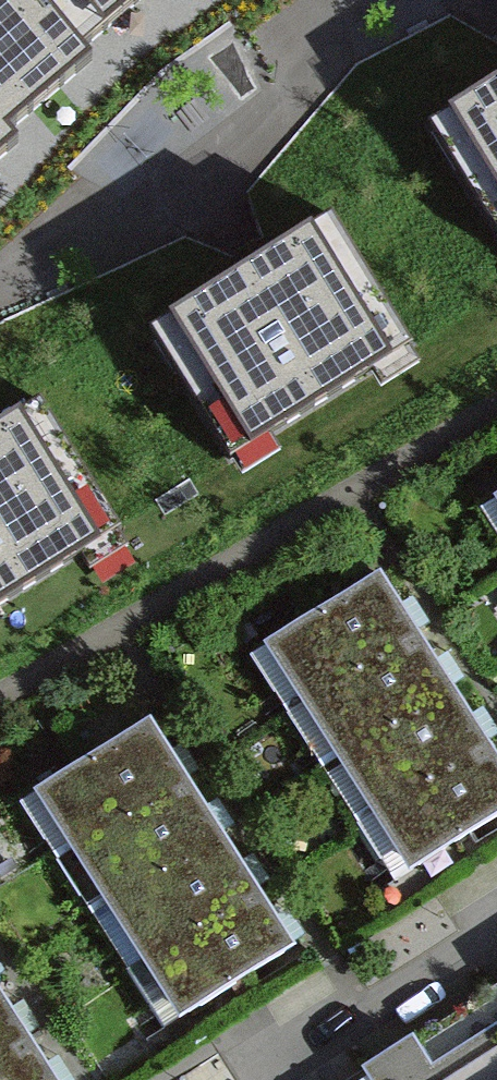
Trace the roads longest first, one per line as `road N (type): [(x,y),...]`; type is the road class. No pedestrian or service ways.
road 1 (residential): [(496,898),(214,1079)]

